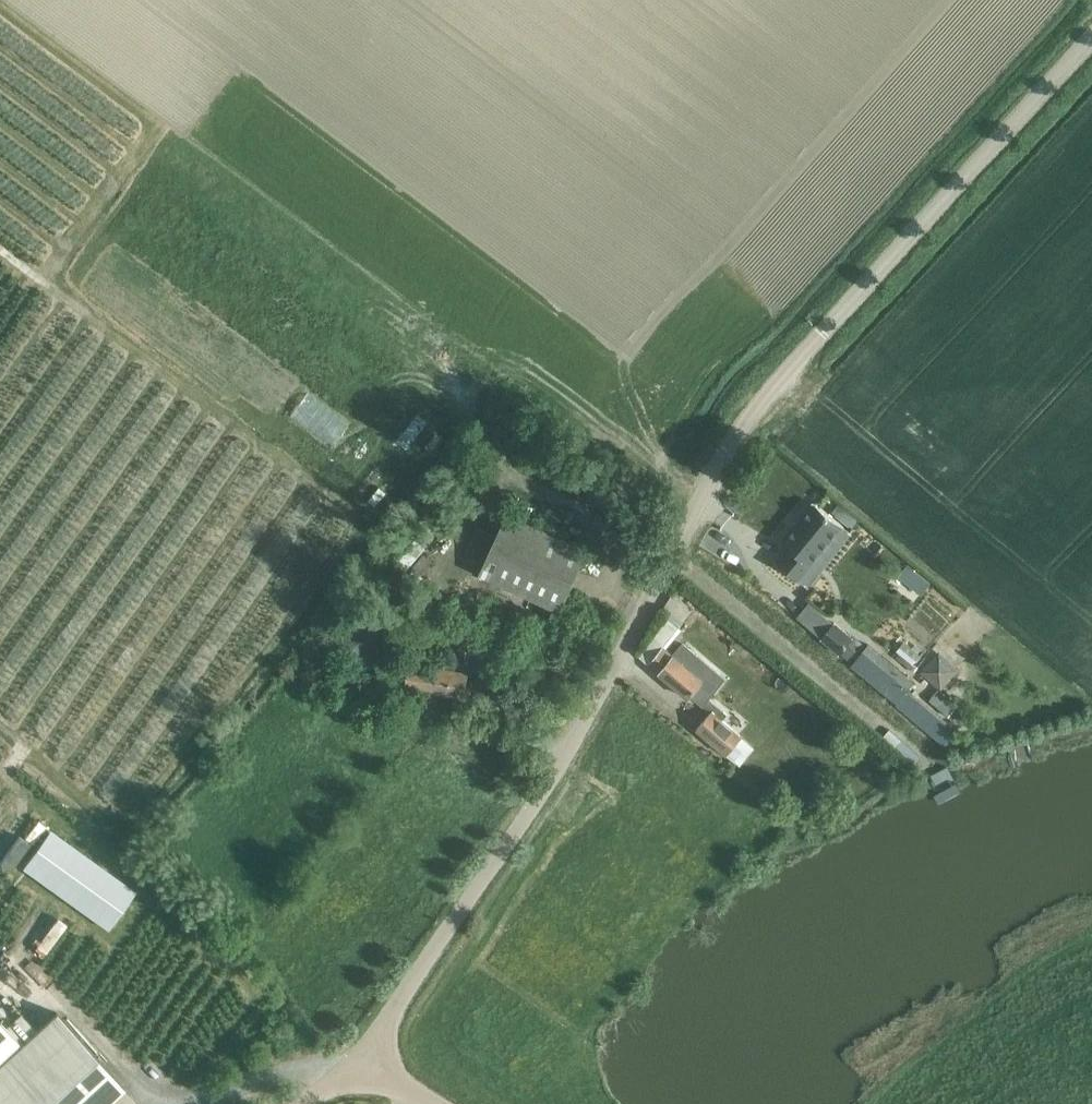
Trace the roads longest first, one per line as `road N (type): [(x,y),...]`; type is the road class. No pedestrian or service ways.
road 1 (tertiary): [(367,1057),(589,725),(725,457),(825,333),(1091,39)]

